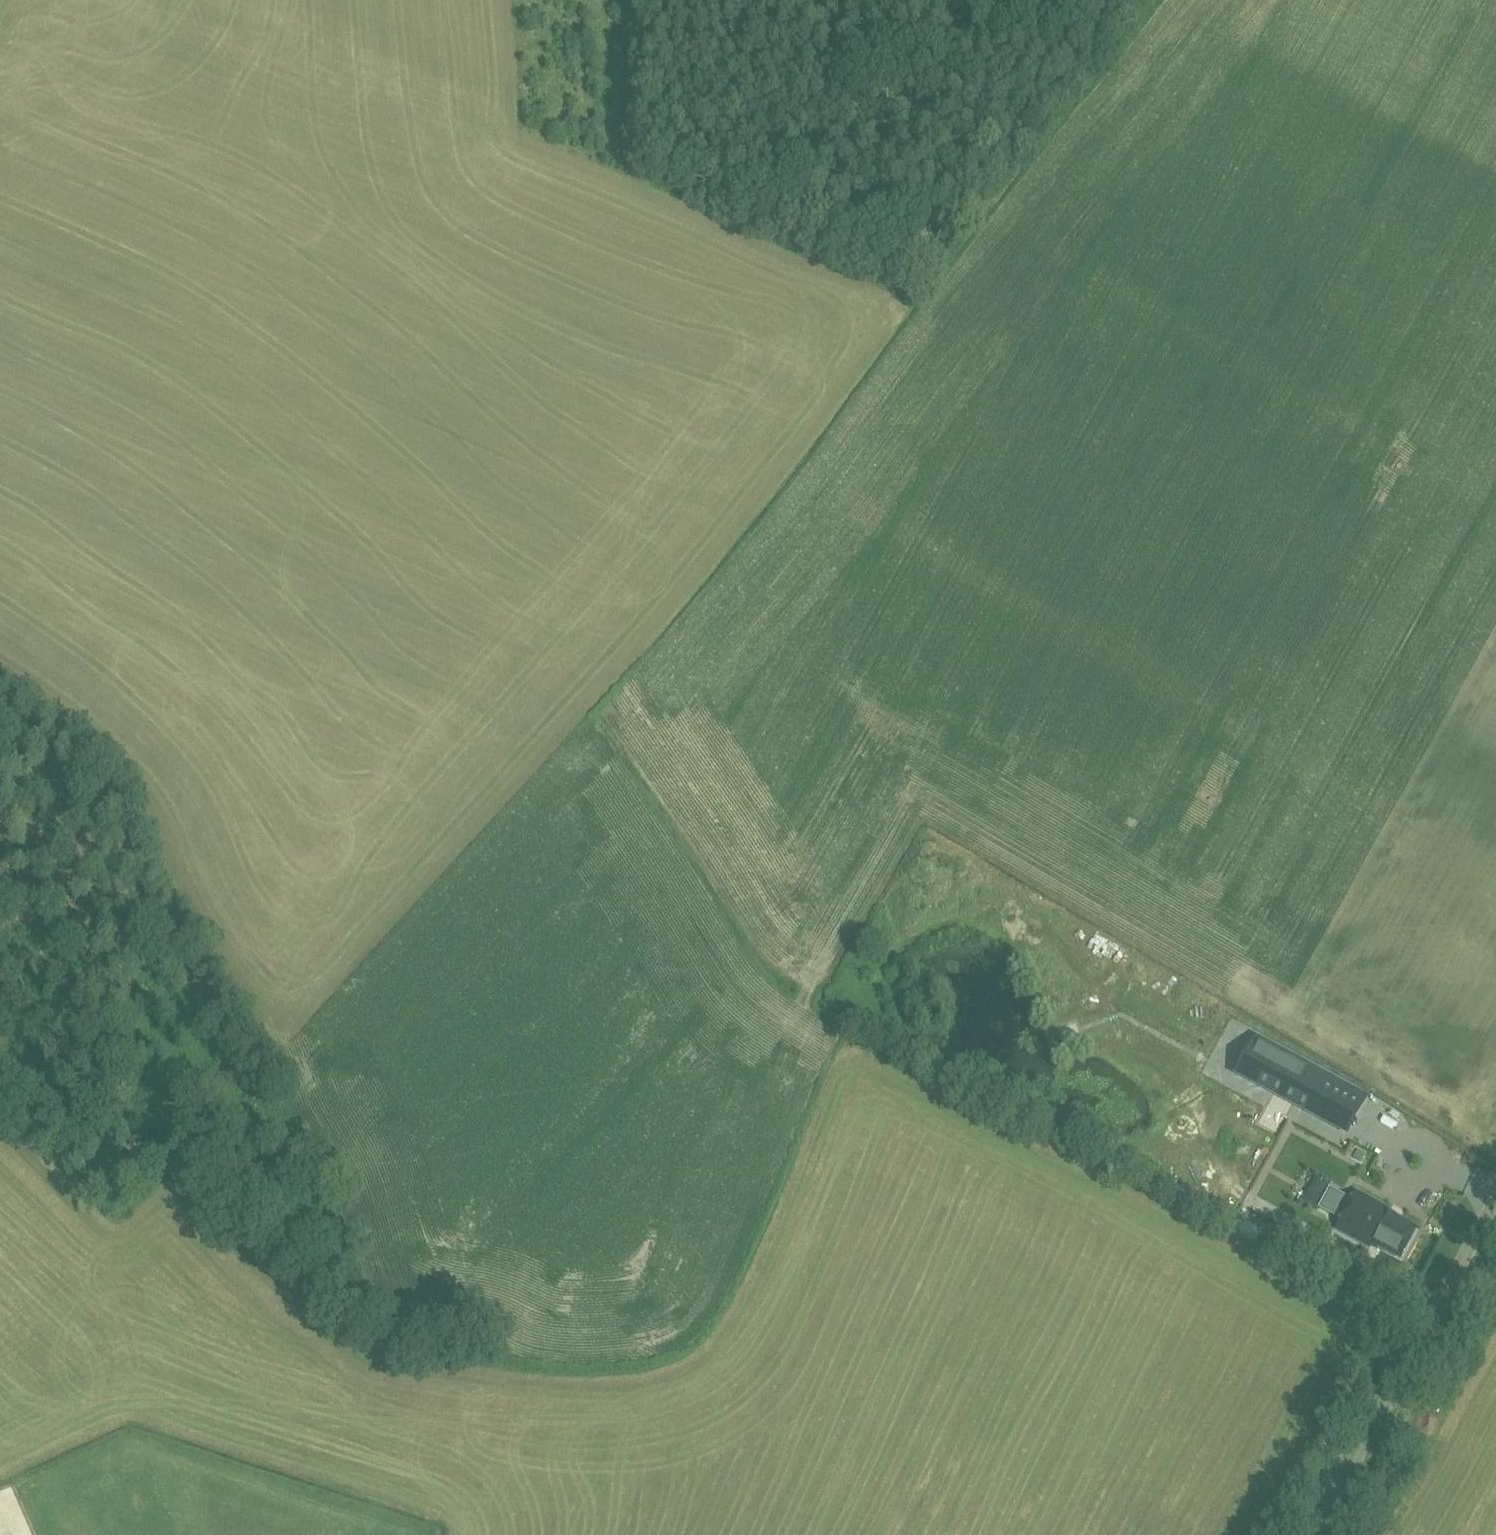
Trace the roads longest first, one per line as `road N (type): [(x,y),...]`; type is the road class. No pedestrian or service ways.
road 1 (unclassified): [(1314,1534),(1495,1198)]

